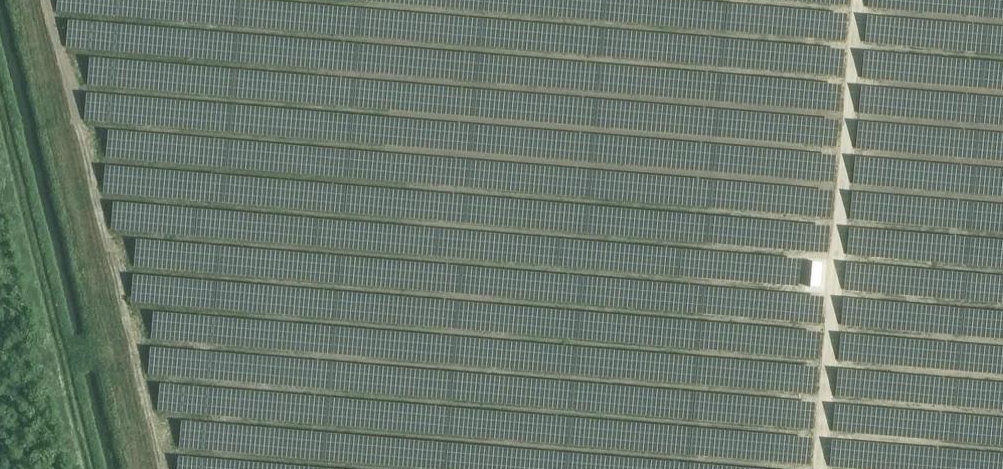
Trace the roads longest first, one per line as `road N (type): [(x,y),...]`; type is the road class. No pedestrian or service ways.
road 1 (track): [(0,112),(87,468)]

